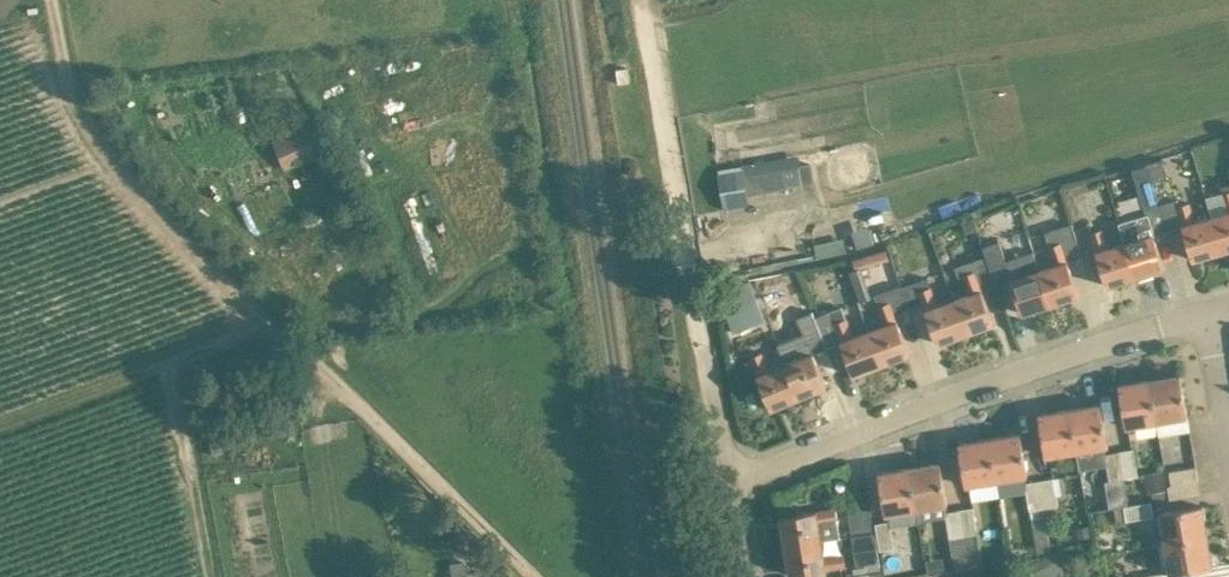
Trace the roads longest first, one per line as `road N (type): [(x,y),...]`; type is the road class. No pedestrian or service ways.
road 1 (track): [(57,0),(84,93),(123,151),(280,328),(534,576)]
road 2 (unclassified): [(732,489),(984,380),(1205,313)]
road 3 (unclassified): [(732,489),(670,153)]
road 4 (track): [(0,430),(280,328)]
road 5 (track): [(670,153),(642,0)]
road 6 (residential): [(1228,451),(1205,313)]

